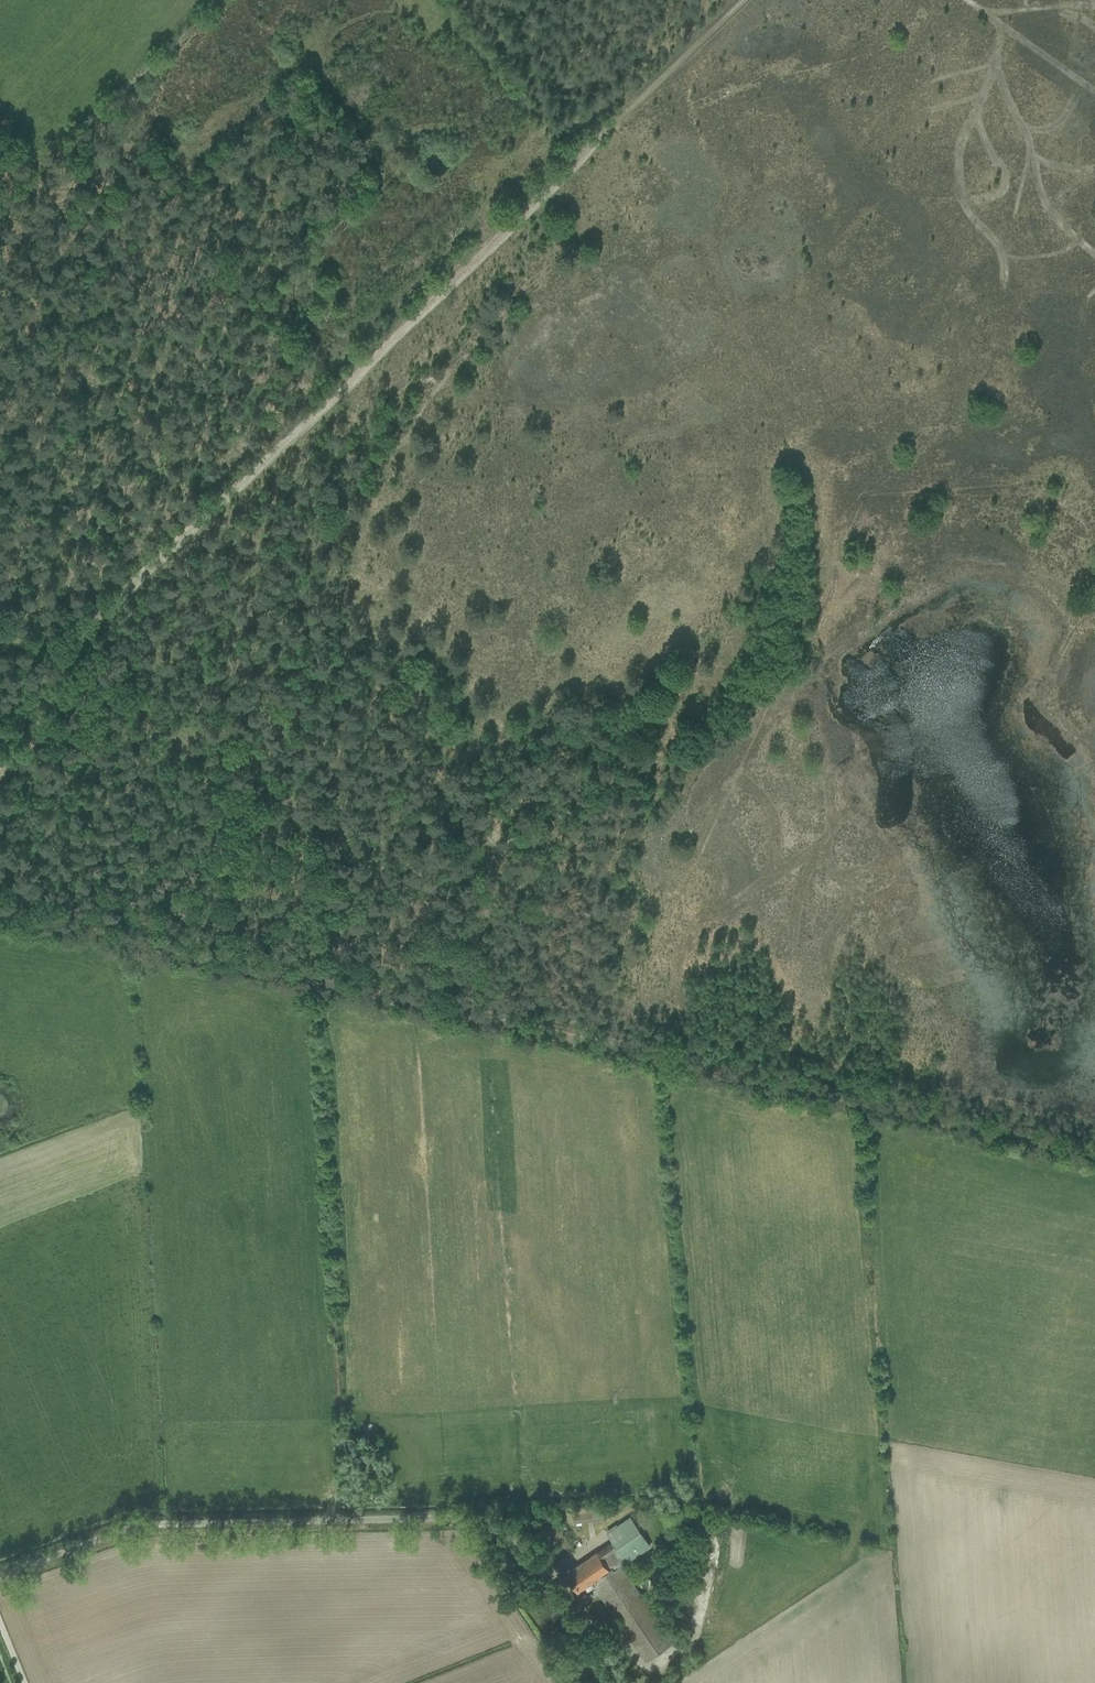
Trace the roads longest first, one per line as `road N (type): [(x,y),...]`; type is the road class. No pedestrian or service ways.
road 1 (track): [(1094,1143),(0,910)]
road 2 (track): [(743,0),(0,706)]
road 3 (unclassified): [(0,1577),(162,1526),(457,1520)]

